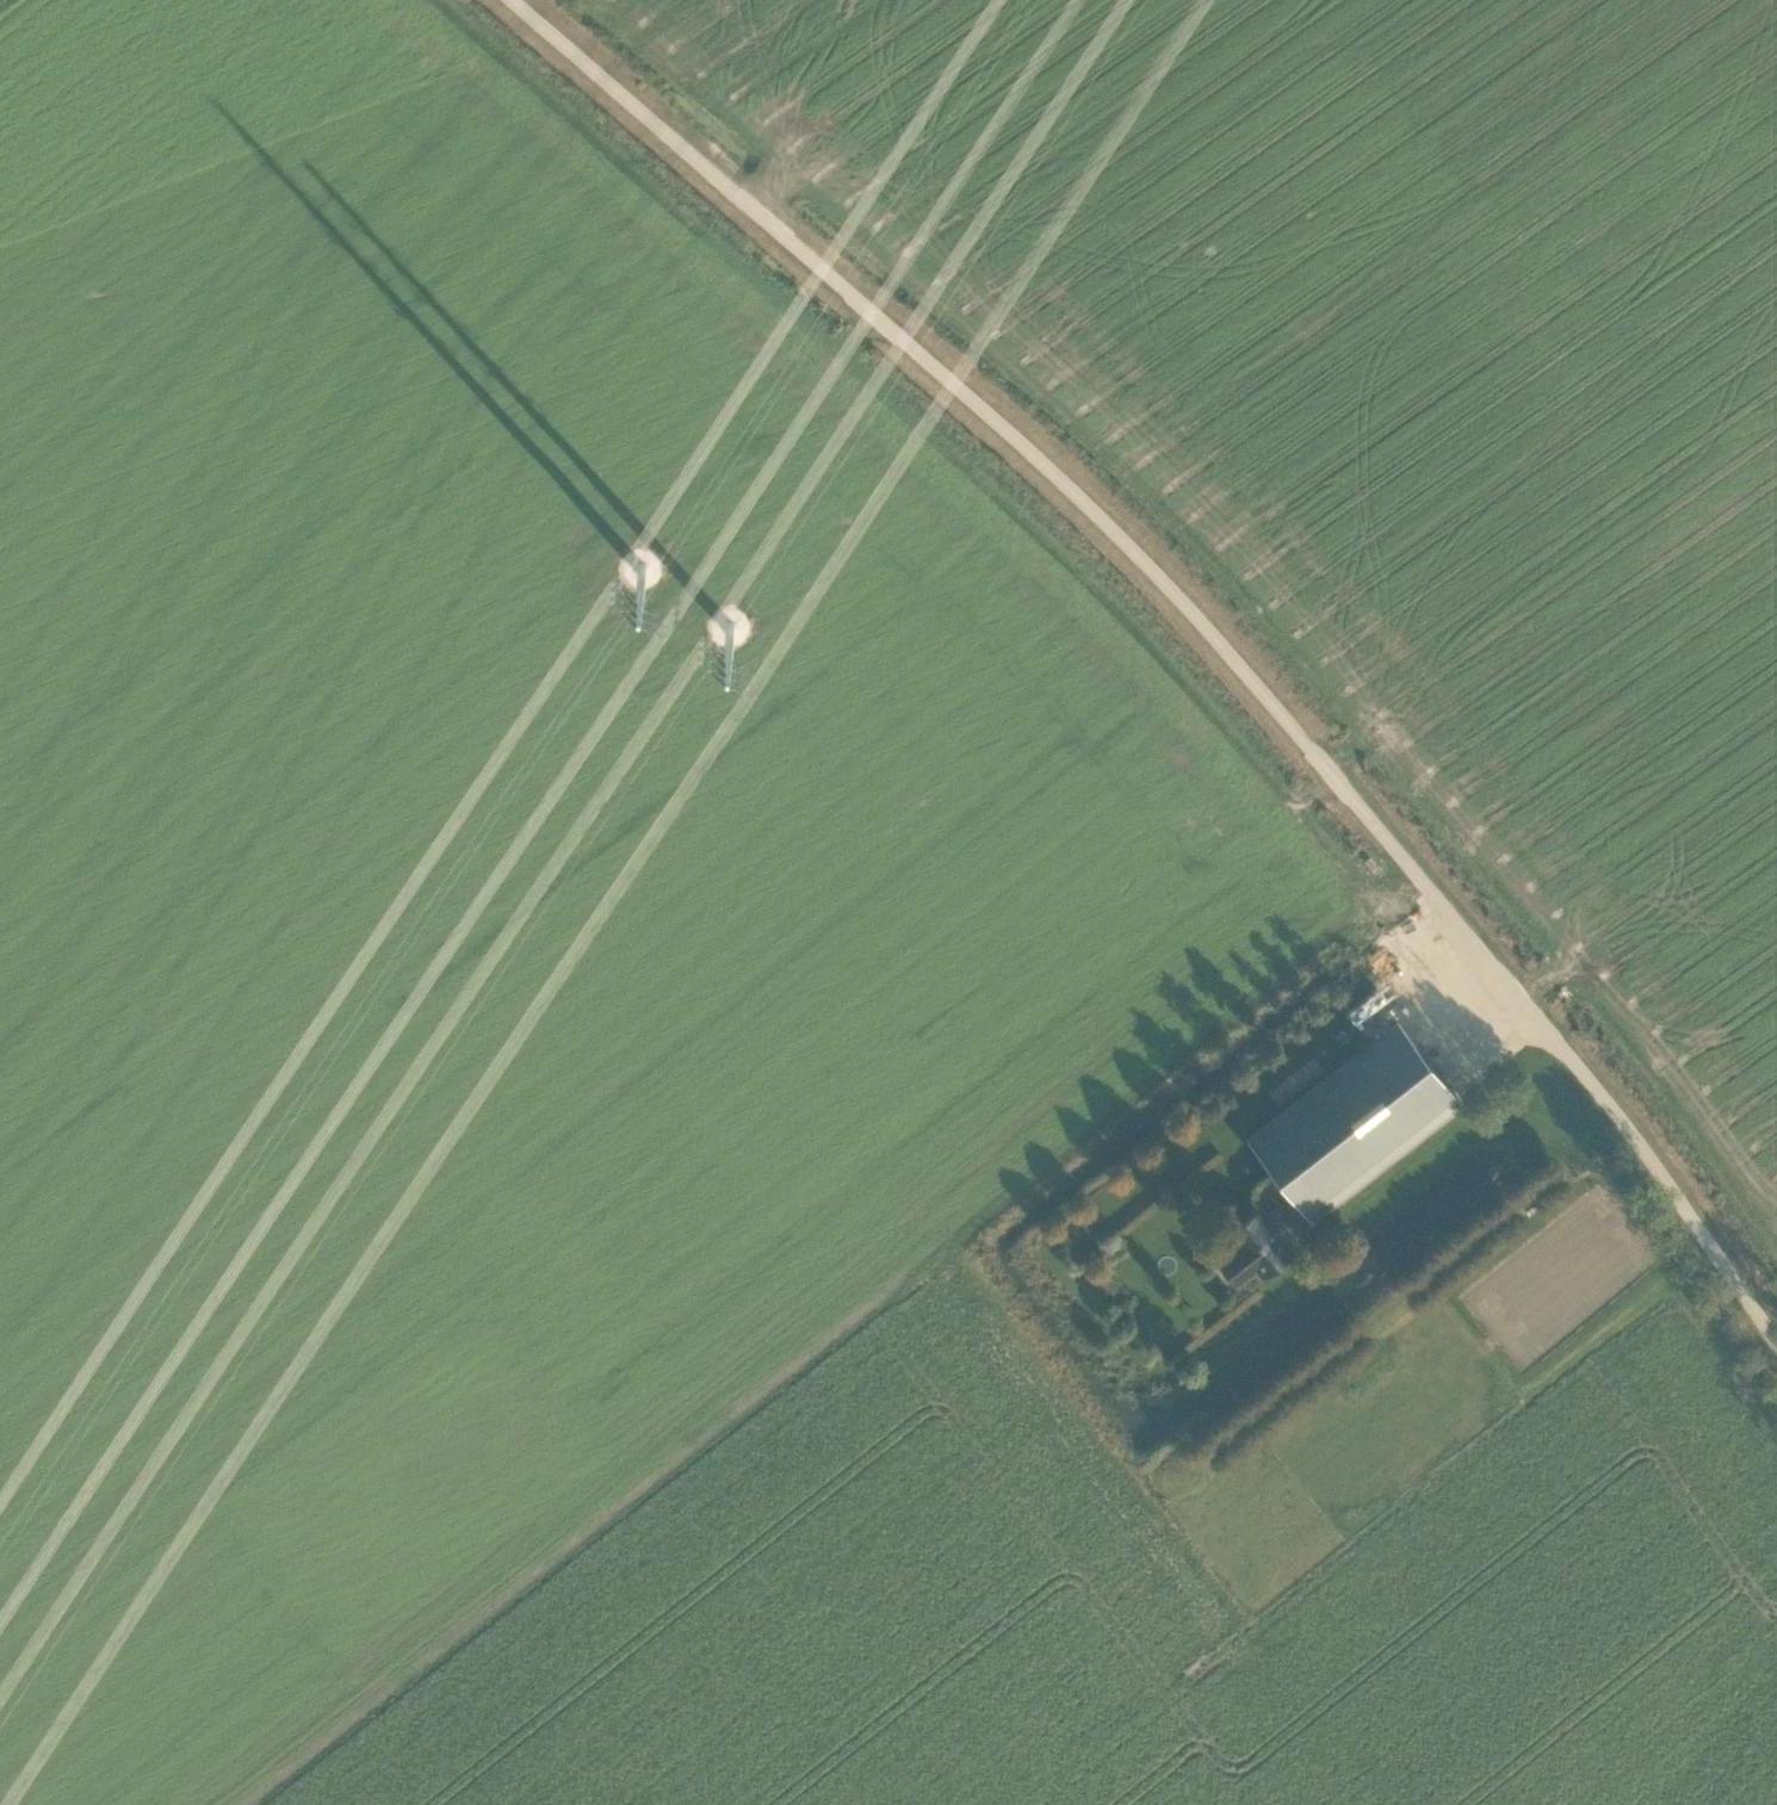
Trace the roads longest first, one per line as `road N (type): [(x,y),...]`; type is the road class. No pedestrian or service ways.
road 1 (unclassified): [(1776,1343),(1634,1136),(1222,644),(1009,428),(514,0)]

